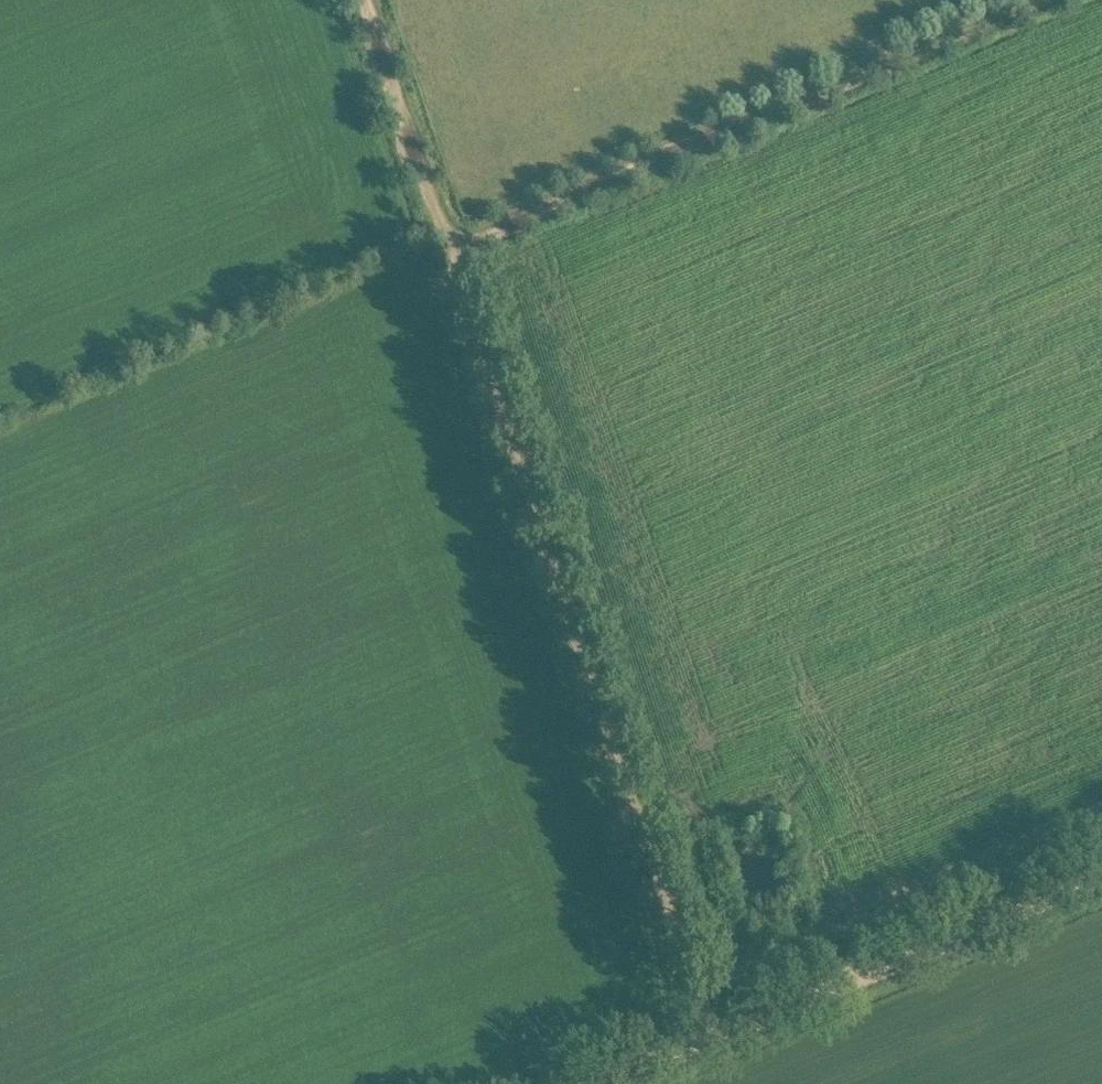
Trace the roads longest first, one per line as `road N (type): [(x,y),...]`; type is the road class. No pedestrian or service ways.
road 1 (track): [(448,249),(707,1043),(608,1083)]
road 2 (track): [(448,249),(1046,0)]
road 3 (unclassified): [(1101,879),(707,1043)]
road 4 (track): [(358,0),(448,249)]

